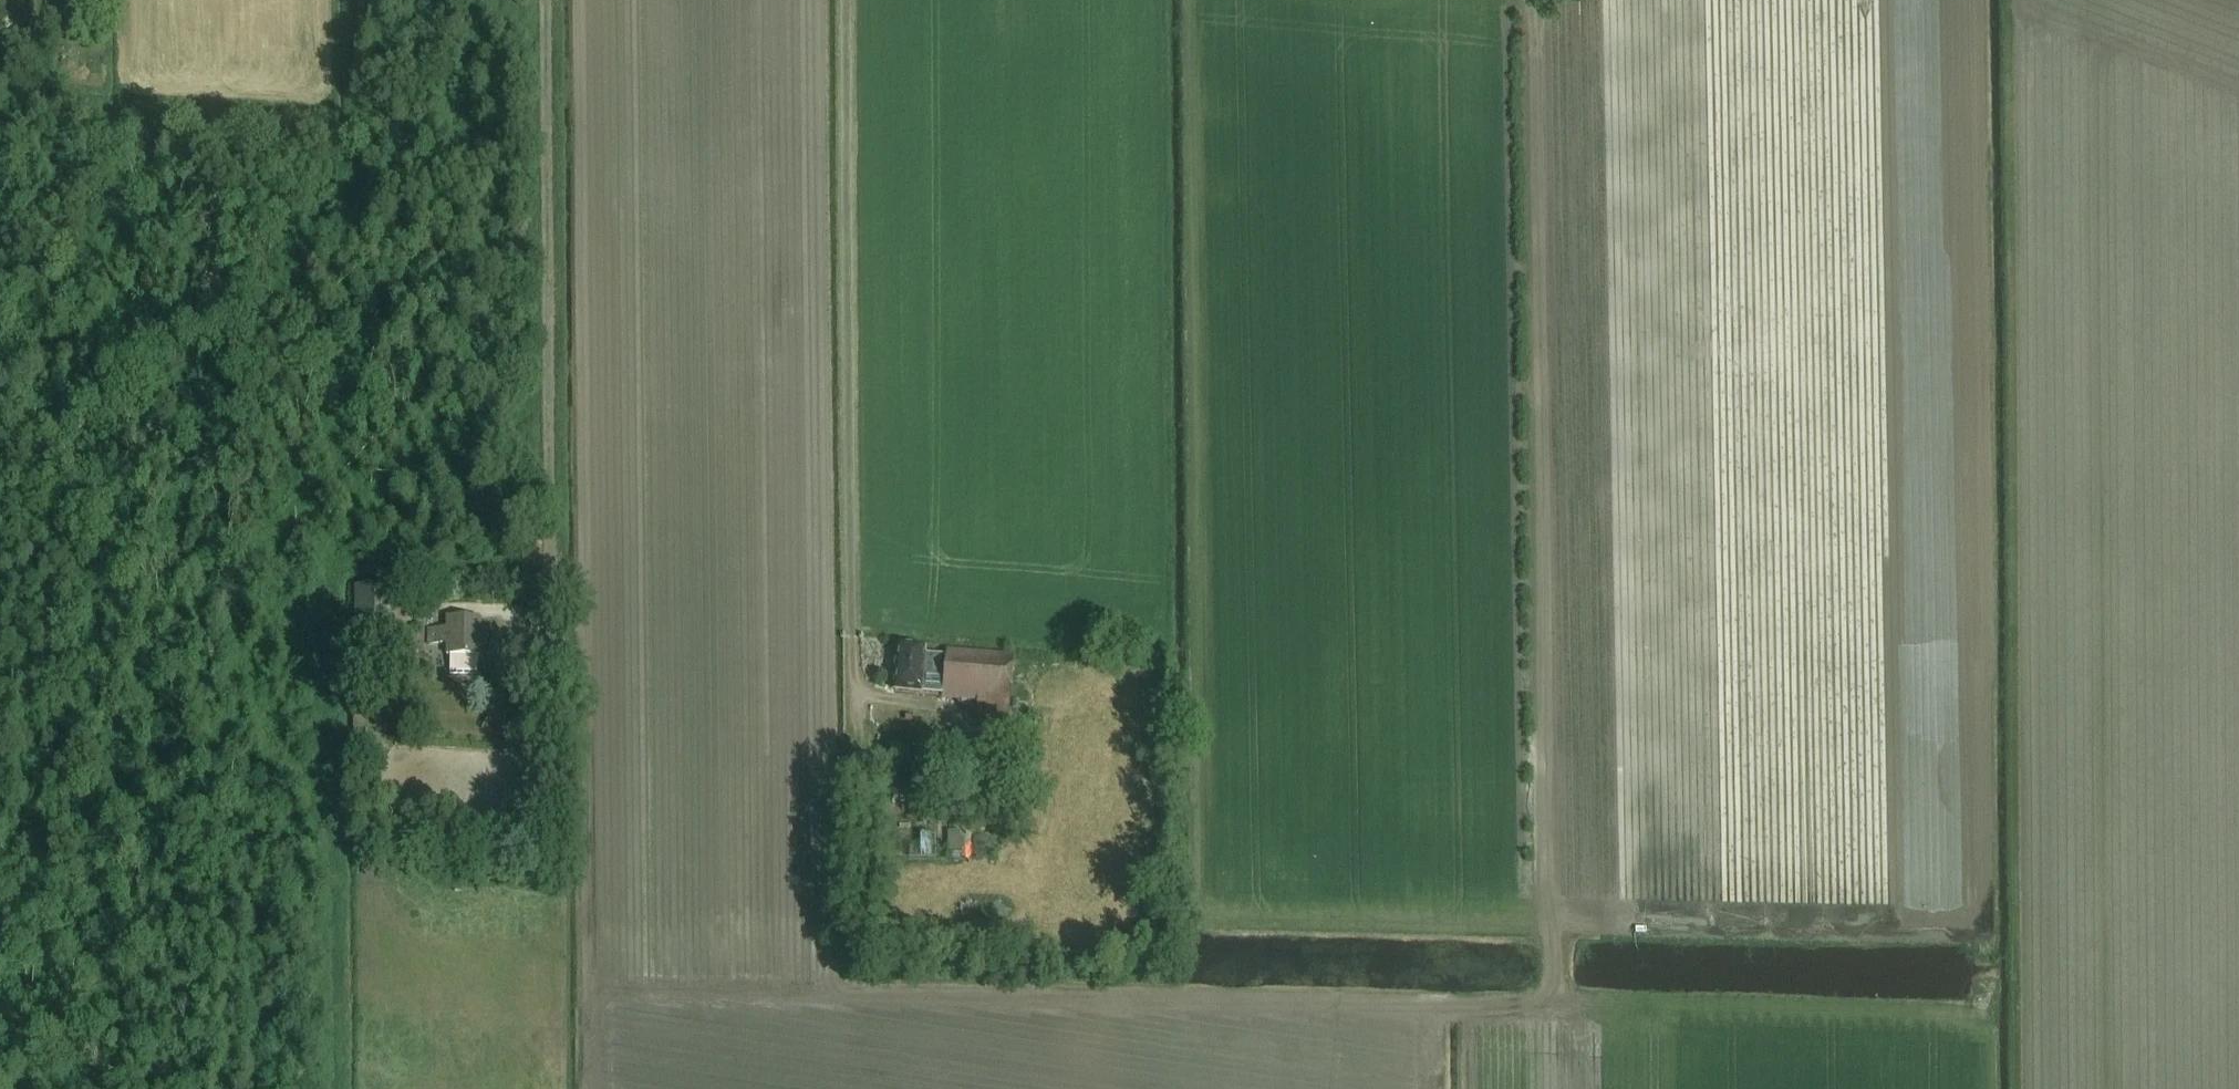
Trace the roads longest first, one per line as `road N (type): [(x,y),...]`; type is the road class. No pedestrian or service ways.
road 1 (track): [(550,0),(554,585)]

